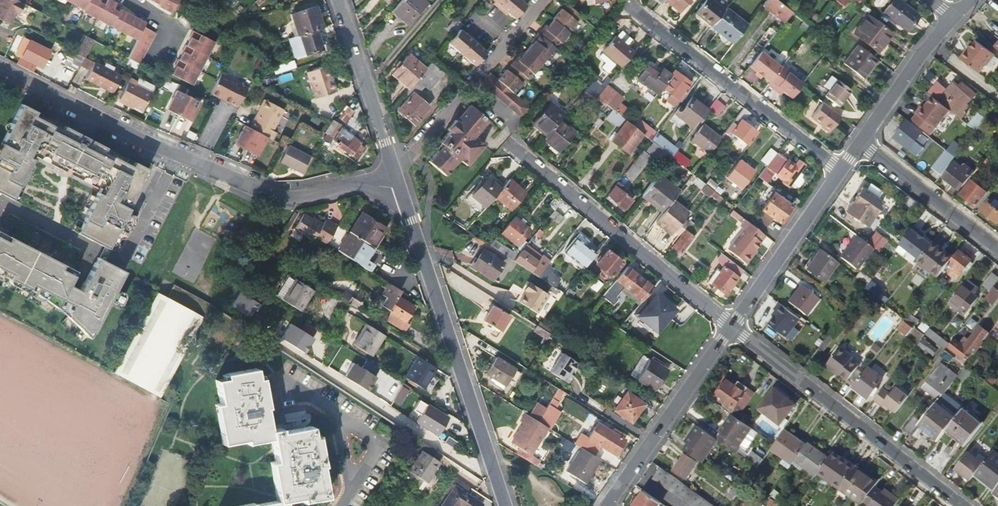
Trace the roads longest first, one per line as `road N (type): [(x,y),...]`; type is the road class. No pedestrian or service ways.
road 1 (residential): [(396,175),(279,197),(0,69)]
road 2 (residential): [(396,175),(506,505)]
road 3 (residential): [(505,138),(732,327)]
road 4 (residential): [(732,327),(962,505)]
road 5 (residential): [(629,0),(841,170)]
road 6 (residential): [(543,0),(396,175)]
road 7 (residential): [(605,505),(732,327)]
road 8 (residential): [(732,327),(841,170)]
road 9 (residential): [(396,175),(339,0)]
road 10 (residential): [(860,144),(997,250)]
road 11 (residential): [(860,144),(954,17)]

